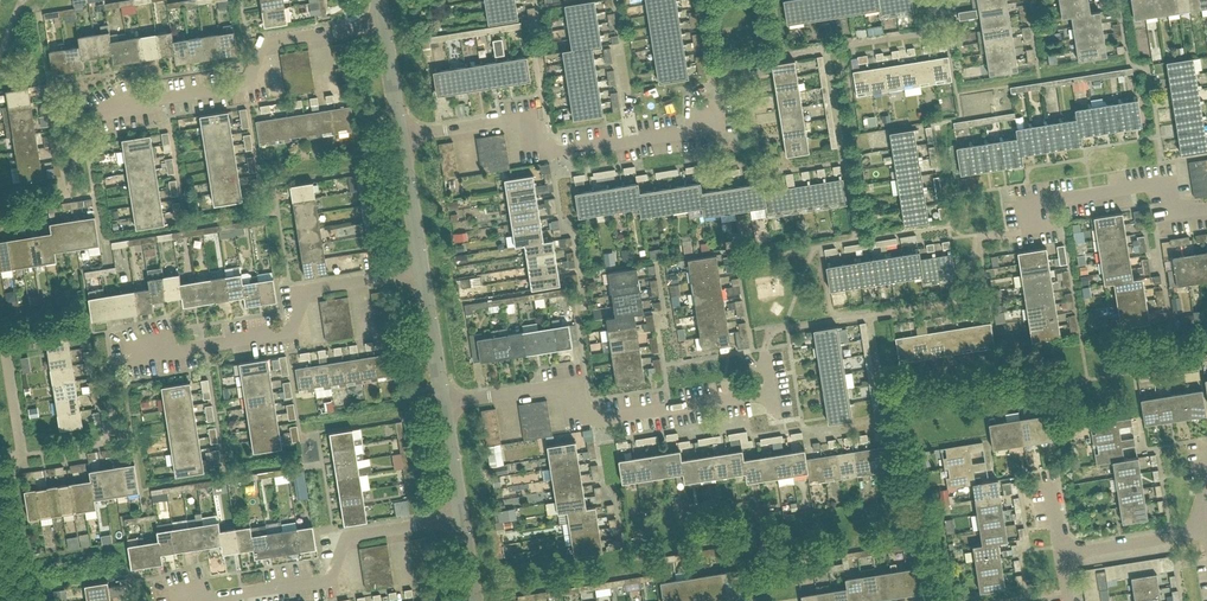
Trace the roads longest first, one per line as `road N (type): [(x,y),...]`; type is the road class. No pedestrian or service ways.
road 1 (residential): [(770,392),(593,420),(560,387),(443,404)]
road 2 (residential): [(401,138),(518,120),(551,153),(684,133),(716,116)]
road 3 (residential): [(130,360),(285,333),(304,292),(423,272)]
road 4 (residential): [(97,114),(248,82),(265,43),(382,23)]
road 5 (residential): [(190,600),(332,578),(347,536),(461,517)]
road 6 (residential): [(1037,220),(1059,201),(1169,184),(1173,212),(1206,208)]
road 7 (residential): [(1206,532),(1063,555)]
road 8 (unclassified): [(423,272),(401,138)]
road 9 (unclassified): [(443,404),(423,272)]

